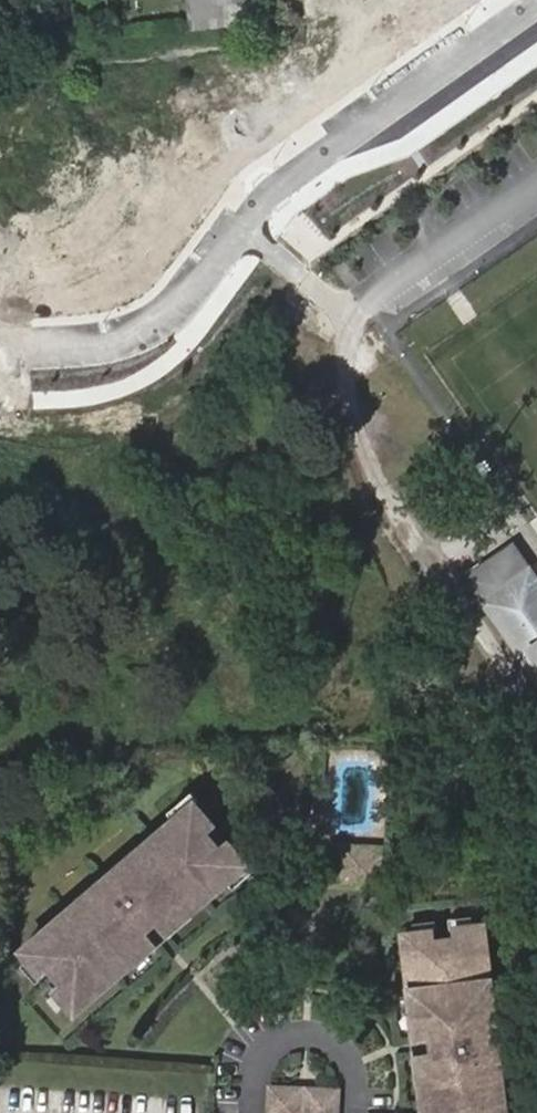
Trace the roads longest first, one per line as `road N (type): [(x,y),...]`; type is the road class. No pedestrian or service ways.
road 1 (unclassified): [(536,5),(275,190),(185,304),(131,337),(12,352)]
road 2 (track): [(368,303),(348,334),(346,360),(347,411),(371,473),(536,723)]

